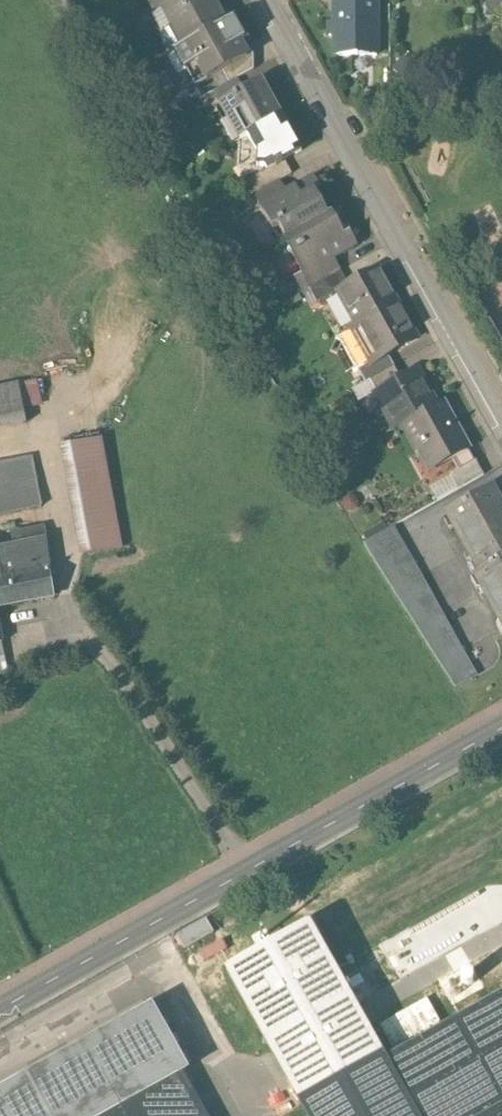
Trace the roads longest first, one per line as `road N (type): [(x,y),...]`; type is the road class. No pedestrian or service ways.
road 1 (tertiary): [(501,729),(0,1011)]
road 2 (residential): [(263,0),(501,428)]
road 3 (track): [(0,448),(43,440),(82,630)]

